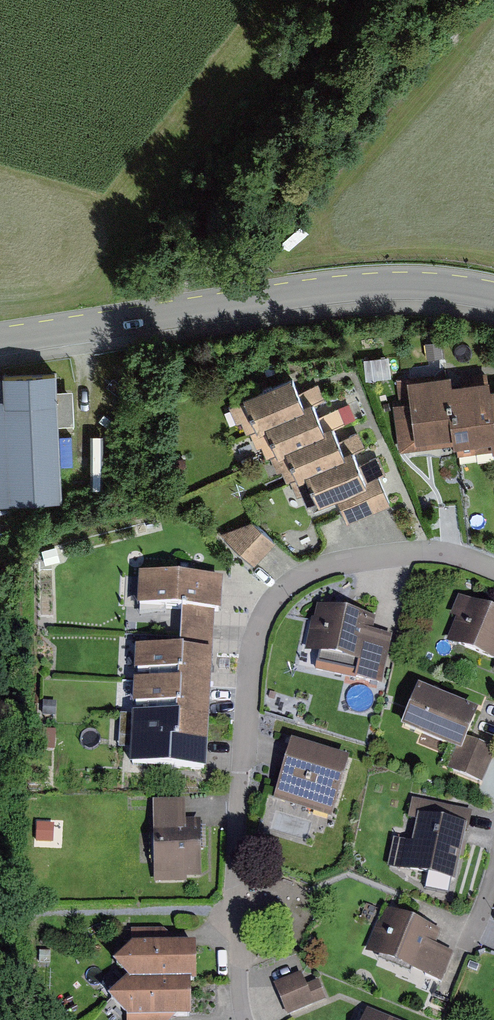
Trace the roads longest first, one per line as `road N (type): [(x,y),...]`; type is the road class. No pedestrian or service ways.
road 1 (residential): [(493,572),(430,553),(331,566),(271,605),(250,656),(233,887),(245,1019)]
road 2 (tertiary): [(0,342),(358,287),(493,296)]

